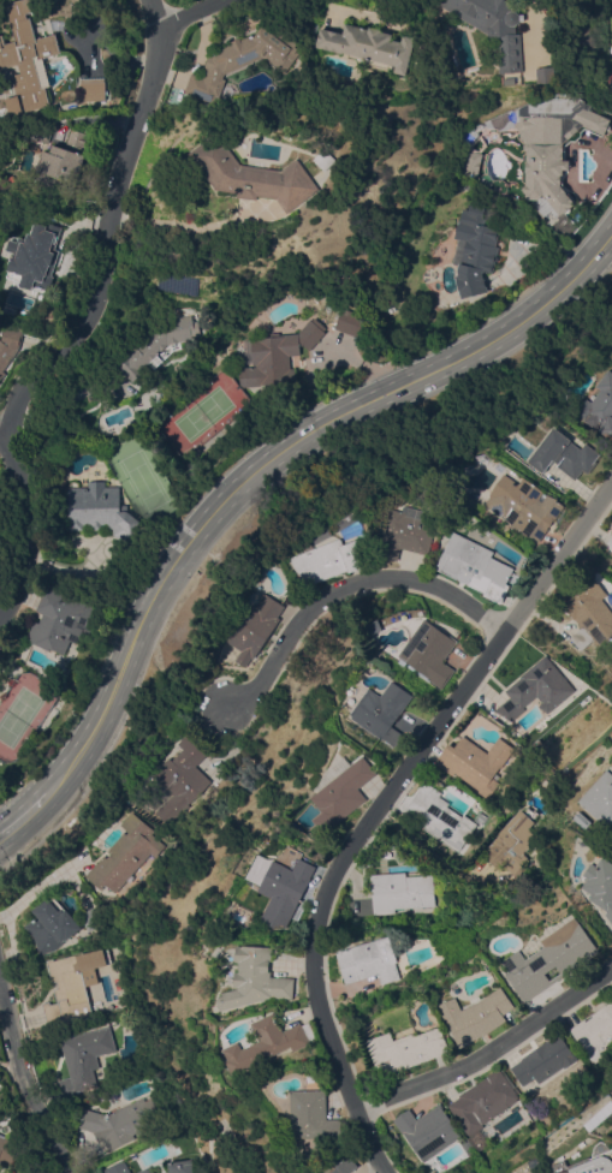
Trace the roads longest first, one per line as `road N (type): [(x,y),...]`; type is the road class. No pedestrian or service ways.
road 1 (residential): [(387,1172),(352,1106),(321,1010),(315,966),(321,903),(347,851),(611,488)]
road 2 (secondary): [(50,797),(100,722),(156,590),(219,505),(313,429),(504,333),(575,278)]
road 3 (residential): [(0,619),(22,574),(26,529),(8,481),(11,429),(95,314),(117,195),(162,29),(148,0)]
road 4 (residential): [(504,633),(435,586),(387,577),(360,582),(311,606),(259,685),(222,708)]
road 5 (residential): [(352,1106),(477,1060),(611,969)]
road 6 (residential): [(0,983),(28,1083),(72,1172)]

